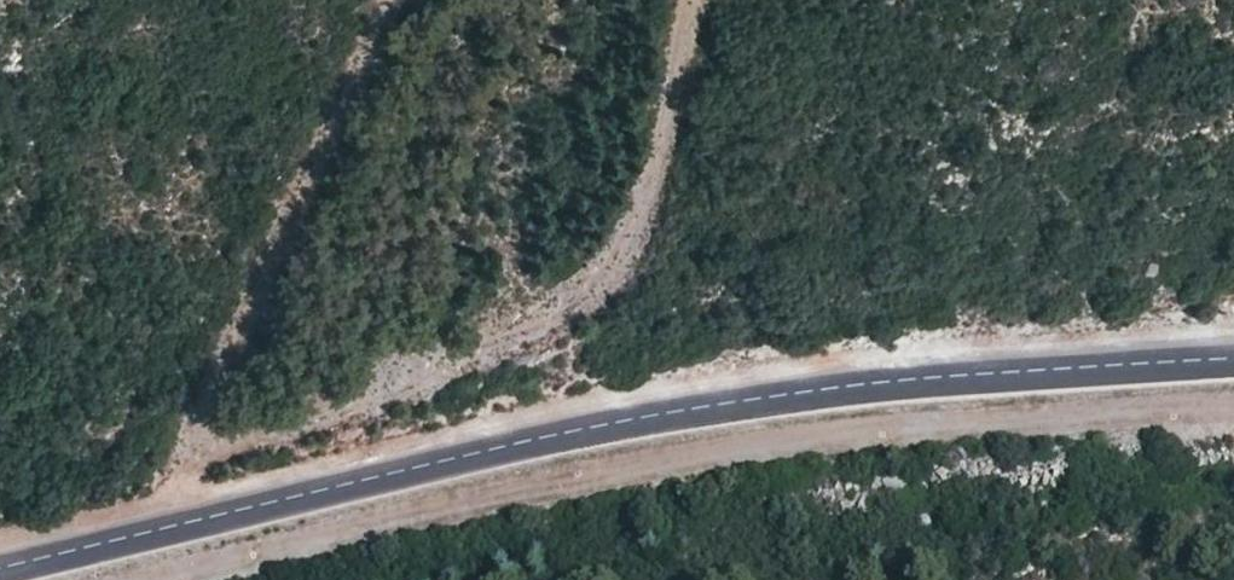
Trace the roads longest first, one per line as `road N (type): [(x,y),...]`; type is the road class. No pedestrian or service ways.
road 1 (unclassified): [(1233,364),(856,389),(693,412),(0,571)]
road 2 (track): [(1233,399),(696,451),(129,579)]
road 3 (track): [(195,452),(449,360),(619,271),(694,0)]
road 4 (track): [(171,531),(279,236),(379,0)]

